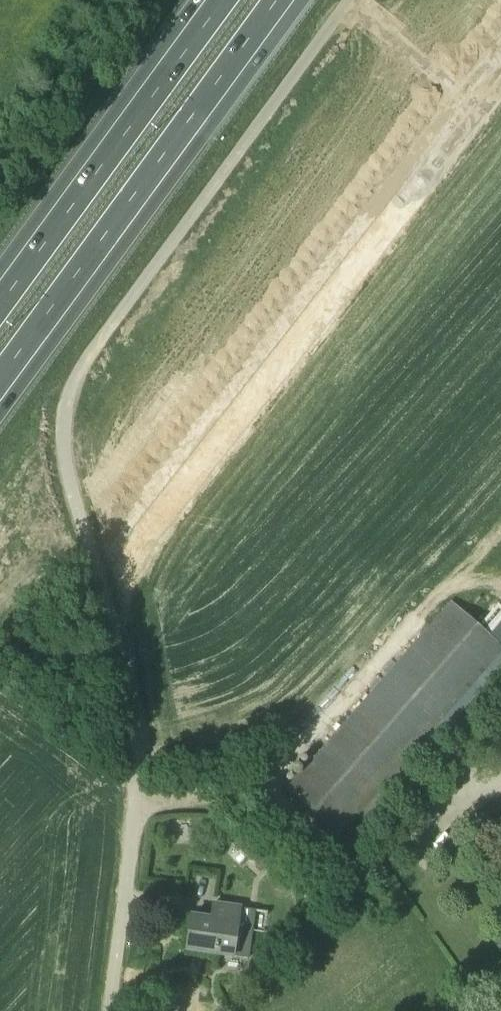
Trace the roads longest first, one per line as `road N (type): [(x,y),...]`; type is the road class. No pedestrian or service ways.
road 1 (unclassified): [(109,1010),(135,743),(112,626),(136,551),(500,78)]
road 2 (motorway): [(0,389),(285,0)]
road 3 (motorway): [(214,0),(0,292)]

